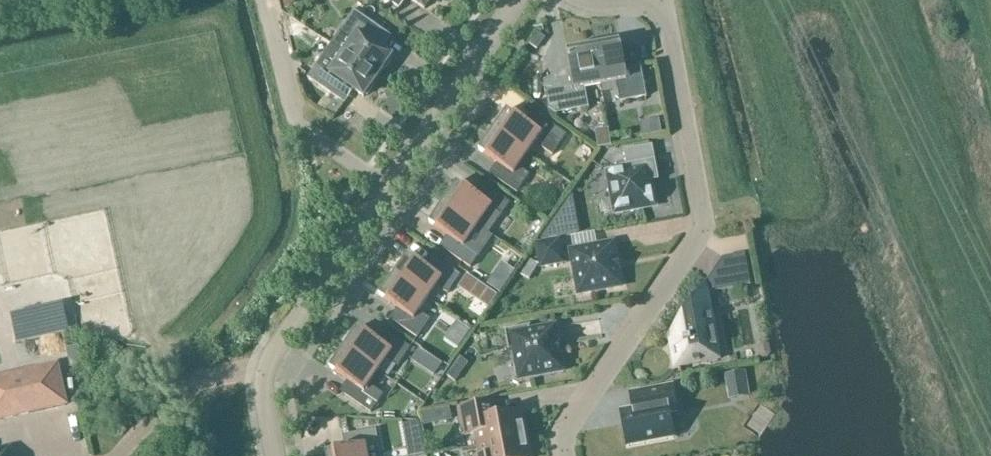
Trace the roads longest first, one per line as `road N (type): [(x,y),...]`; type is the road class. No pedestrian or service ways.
road 1 (residential): [(570,455),(579,417),(700,238),(703,218),(659,0)]
road 2 (residential): [(276,455),(267,399),(277,361),(393,195)]
road 3 (residential): [(393,195),(298,122),(266,0)]
road 4 (residential): [(393,195),(521,0)]

